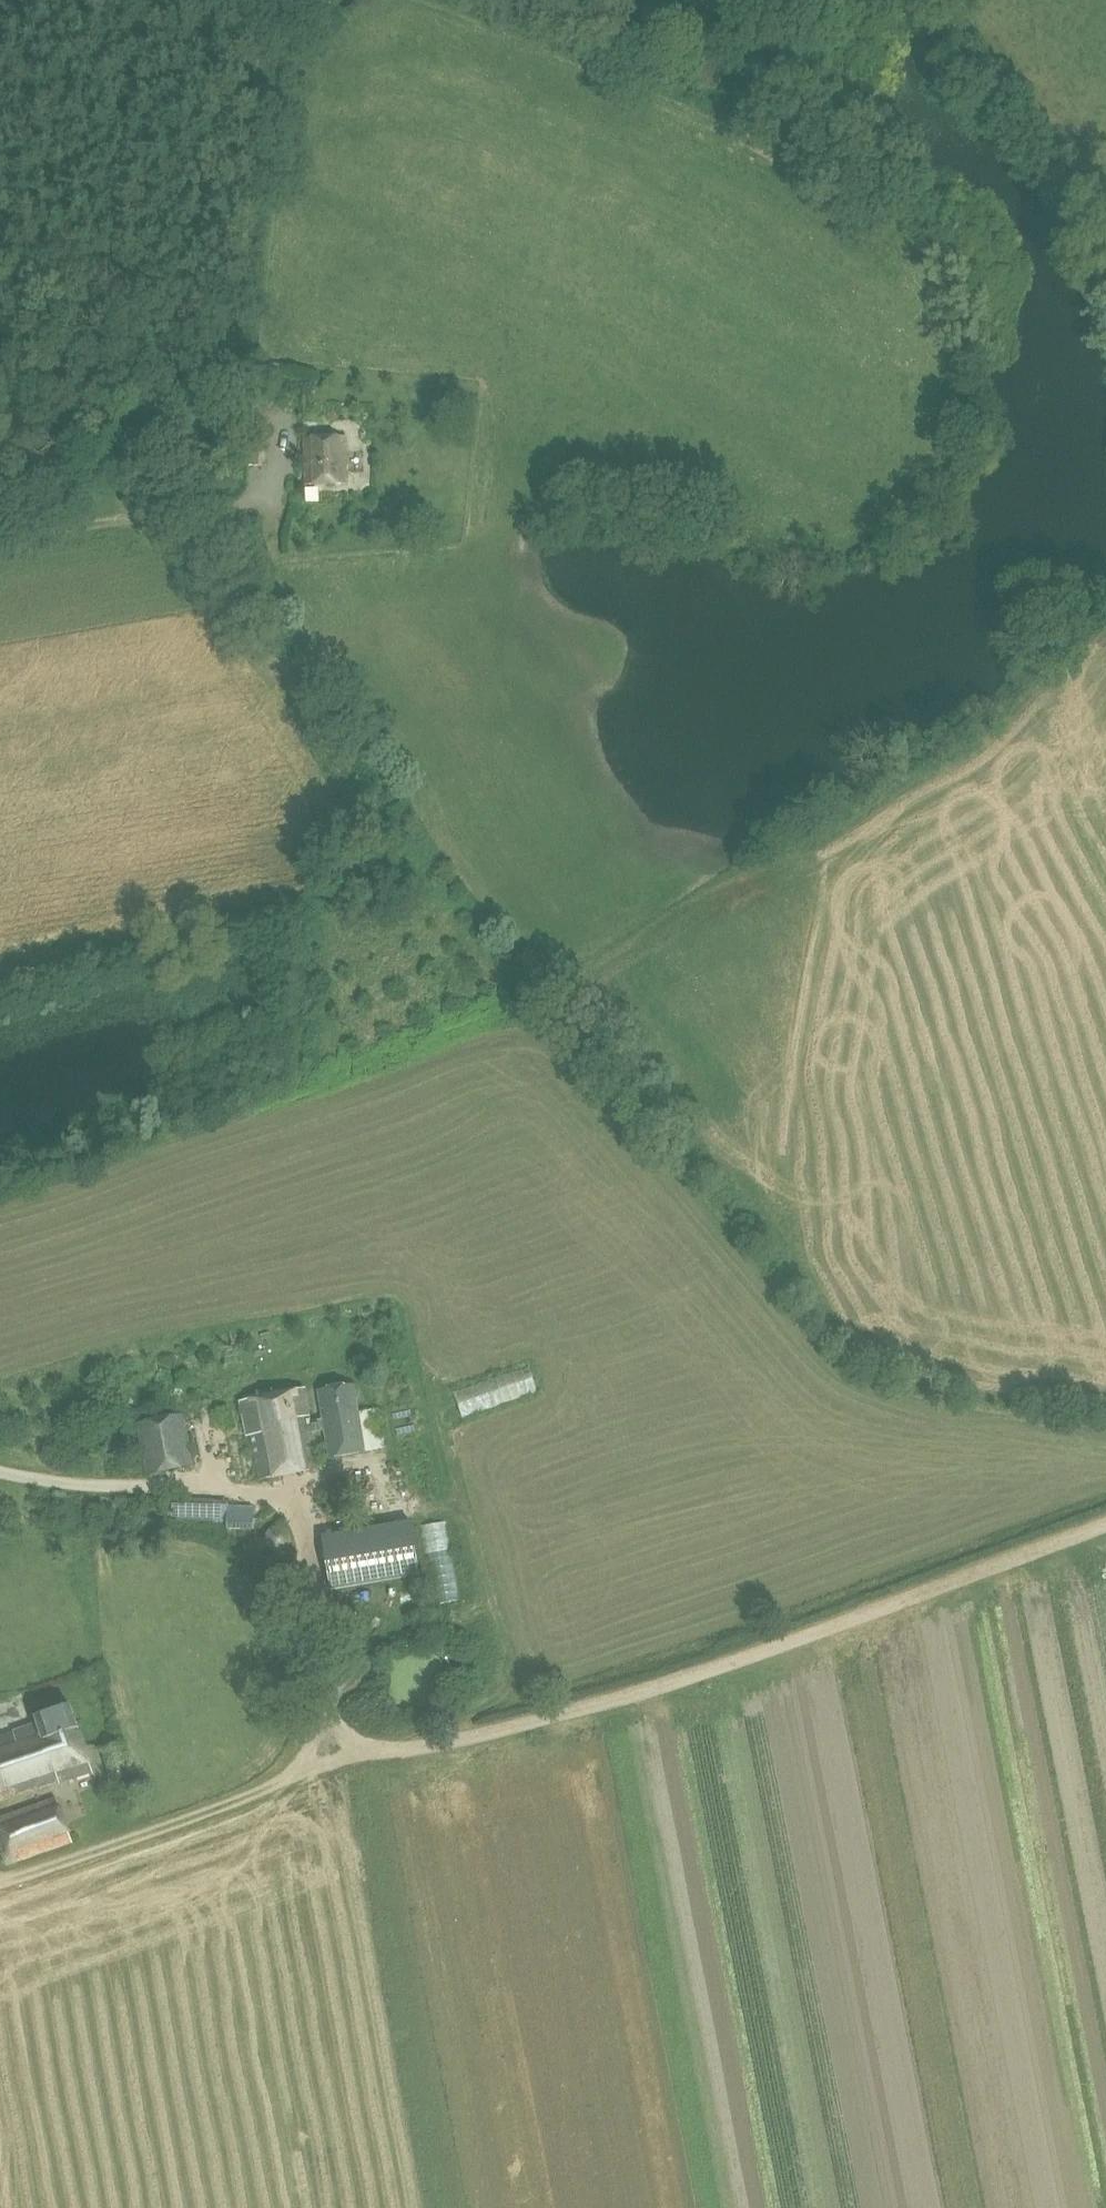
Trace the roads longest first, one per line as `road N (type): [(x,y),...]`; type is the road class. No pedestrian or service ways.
road 1 (track): [(0,1471),(94,1486),(270,1494),(282,1508),(324,1705),(371,1751),(482,1740),(913,1601),(1105,1524)]
road 2 (track): [(371,1751),(0,1883)]
road 3 (track): [(0,540),(136,517)]

